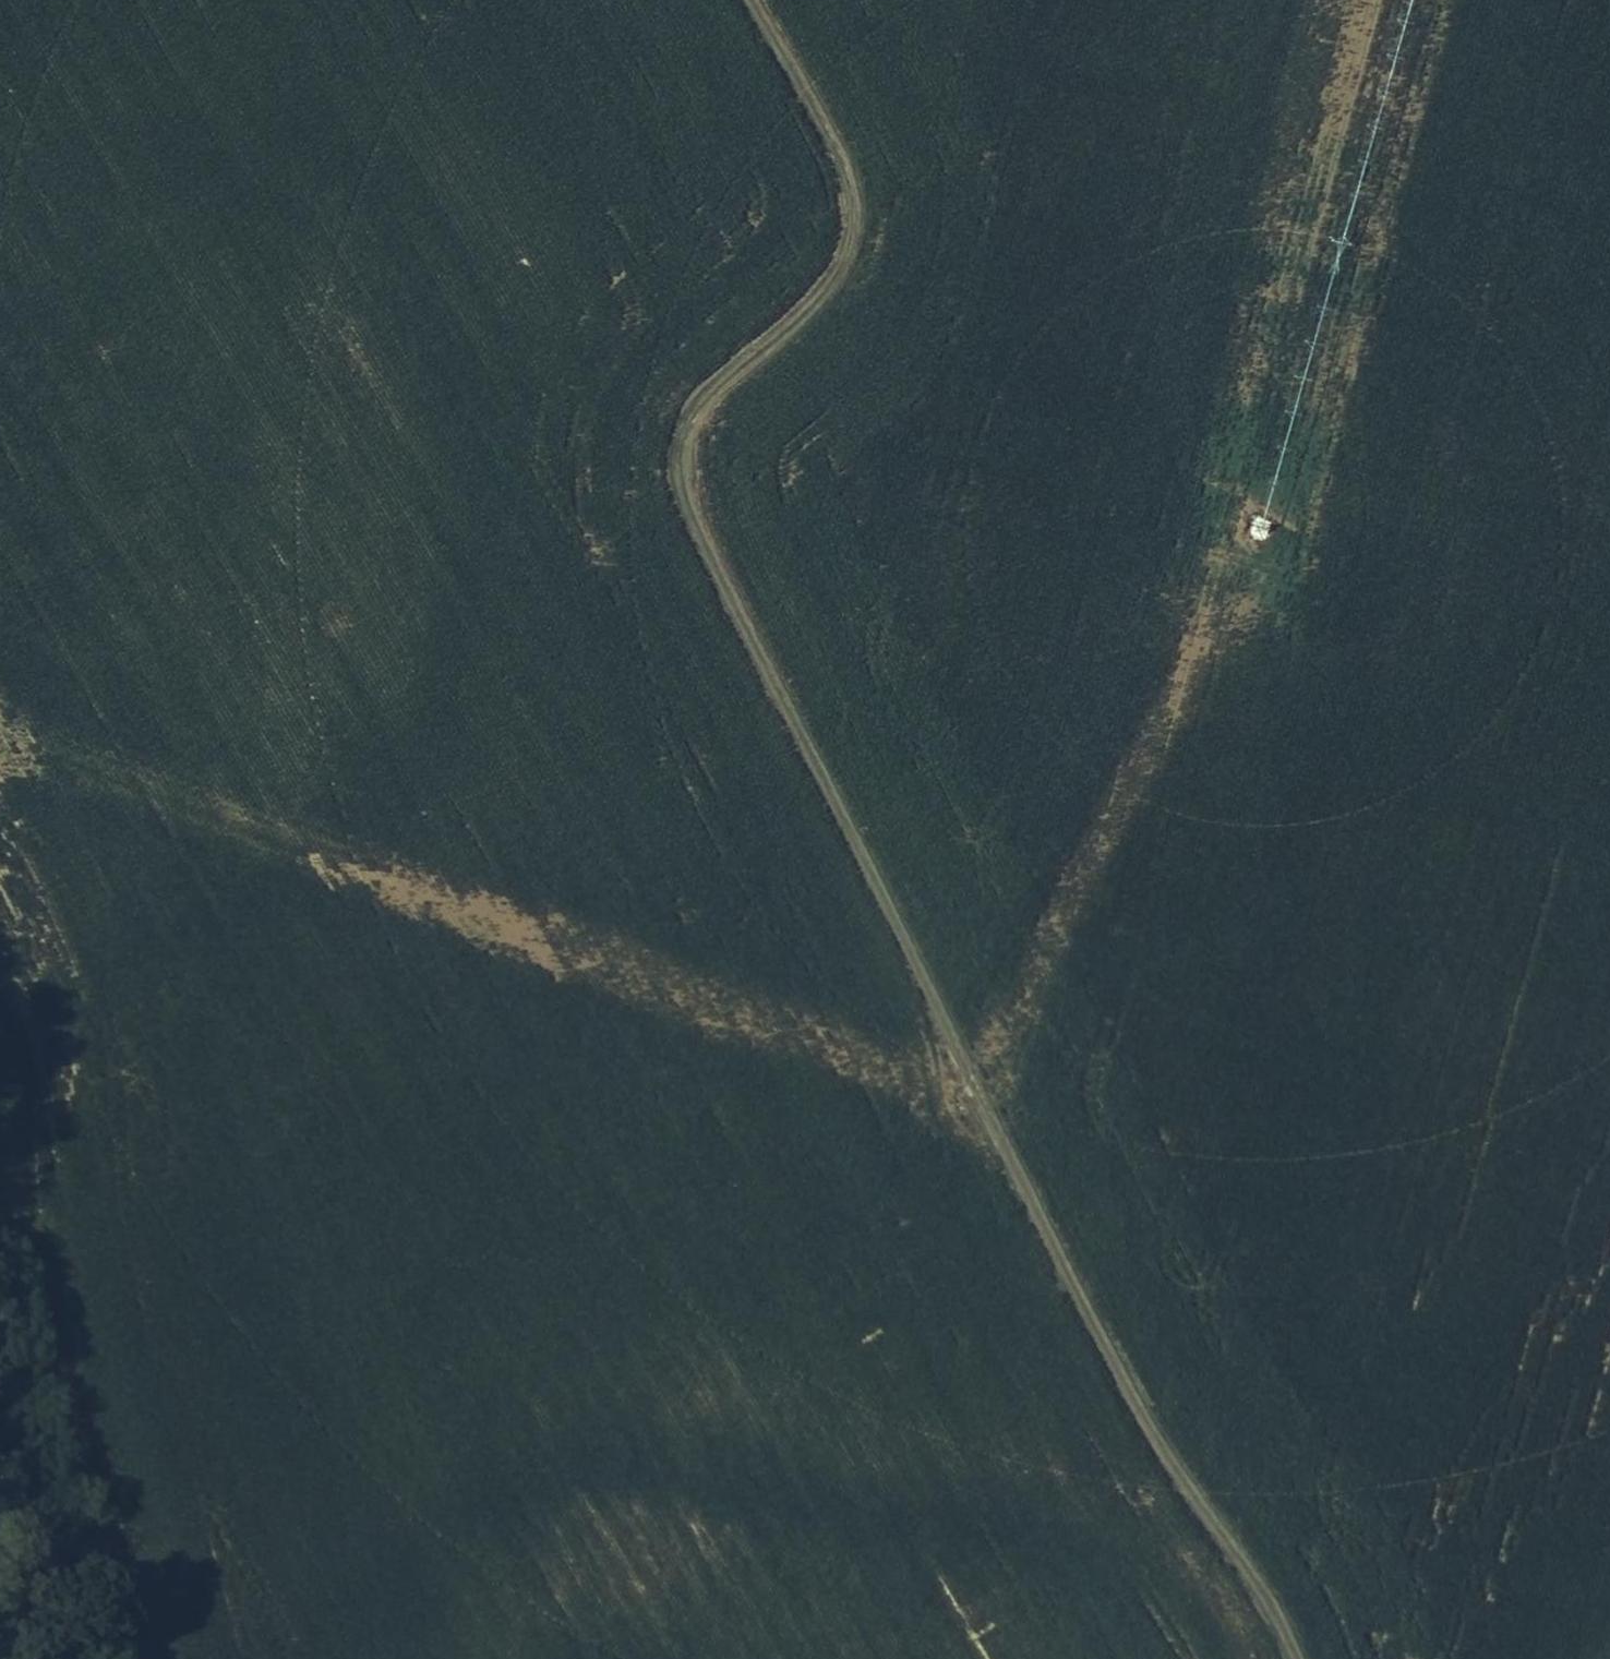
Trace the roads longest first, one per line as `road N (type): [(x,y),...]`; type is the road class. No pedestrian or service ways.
road 1 (track): [(739,0),(851,205),(846,264),(680,426),(673,487),(1178,1505),(1270,1603),(1288,1658)]

